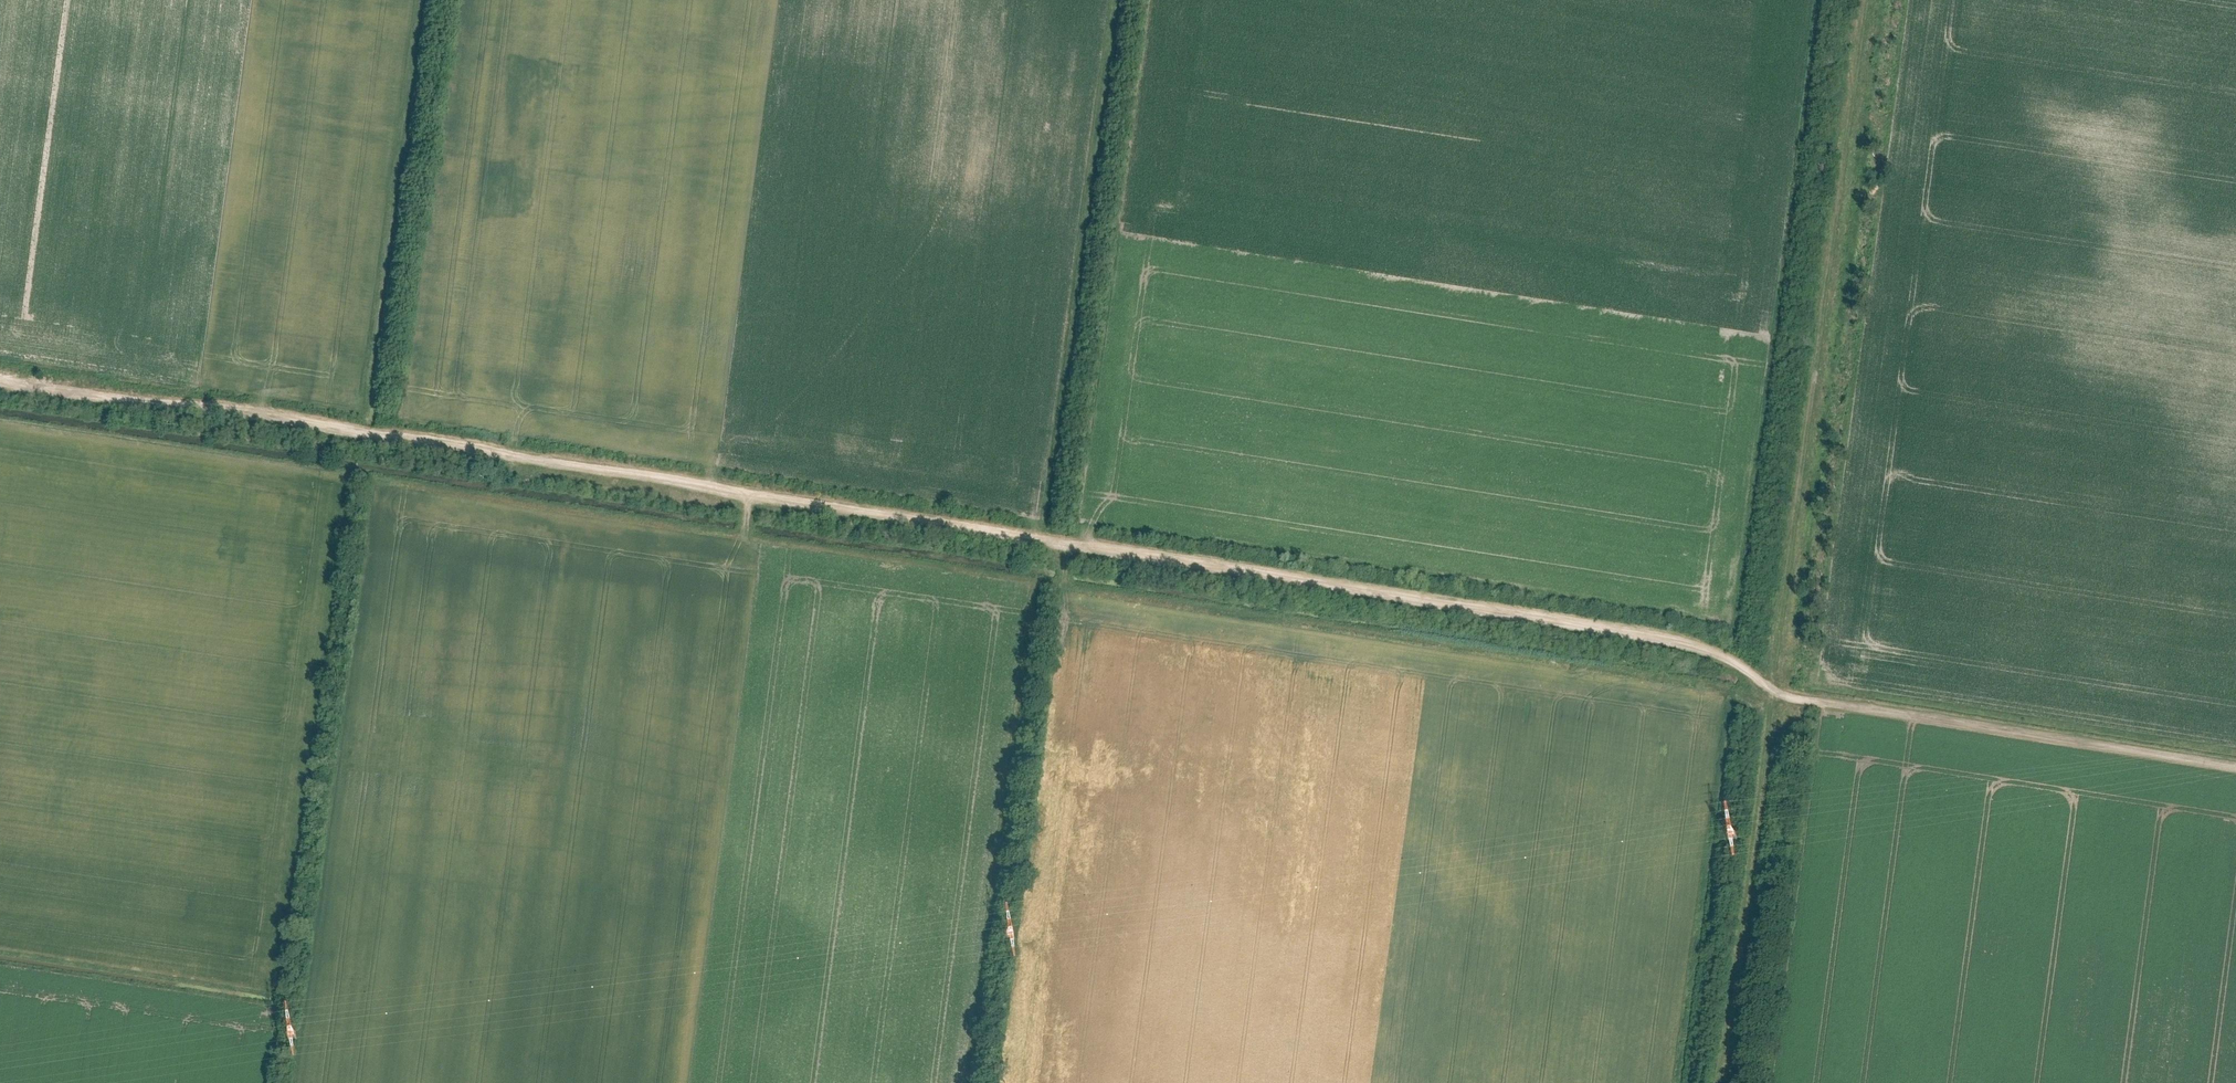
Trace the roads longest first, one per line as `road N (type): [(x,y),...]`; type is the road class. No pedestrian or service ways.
road 1 (track): [(0,371),(1674,637),(1803,700),(2235,762)]
road 2 (track): [(1872,0),(1717,1082)]

